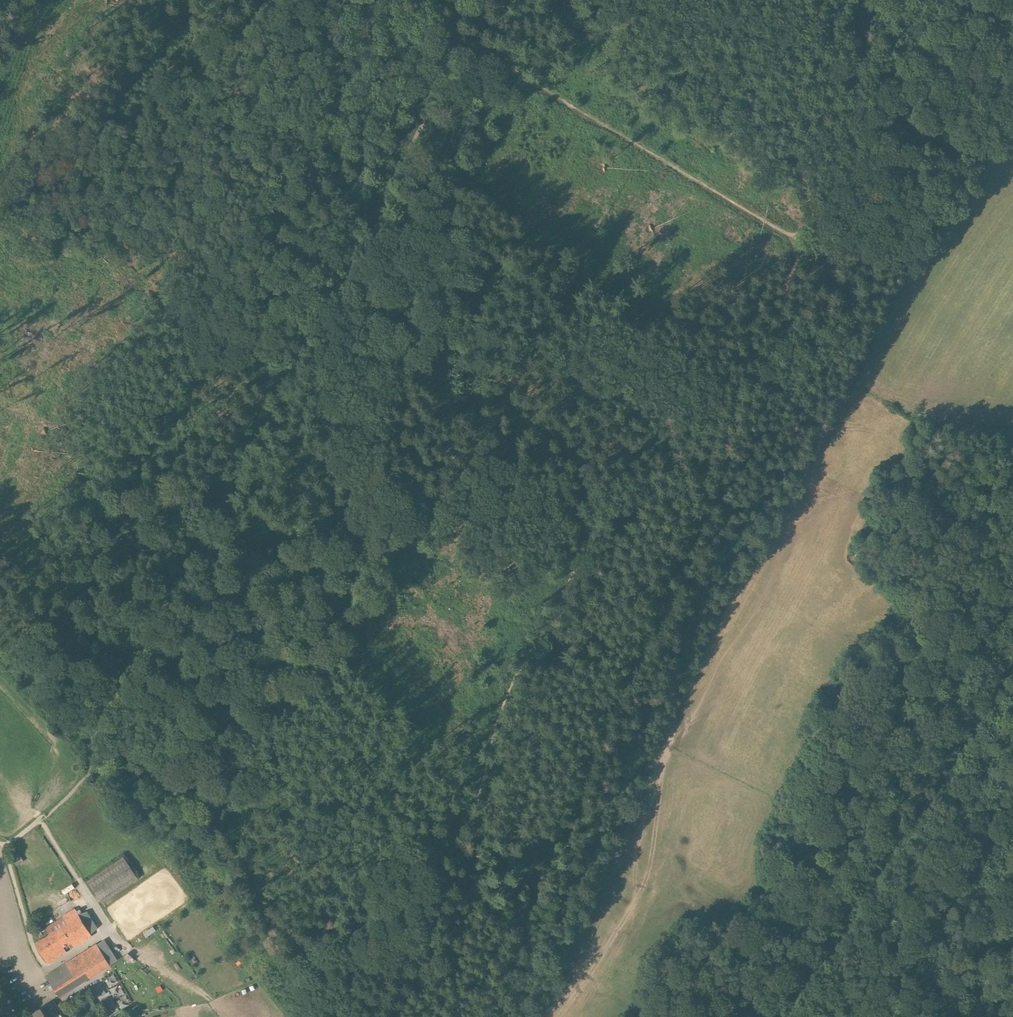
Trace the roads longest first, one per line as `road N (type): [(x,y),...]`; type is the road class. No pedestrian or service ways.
road 1 (track): [(962,0),(913,47),(799,255),(755,377),(586,539),(557,609),(507,690),(482,781),(456,834),(383,916),(352,931),(299,936),(183,800),(154,780),(95,769)]
road 2 (track): [(429,18),(443,45),(438,68),(110,708),(93,743),(95,769),(44,816)]
road 3 (track): [(395,0),(685,171),(799,255)]
road 4 (track): [(138,0),(39,138)]

